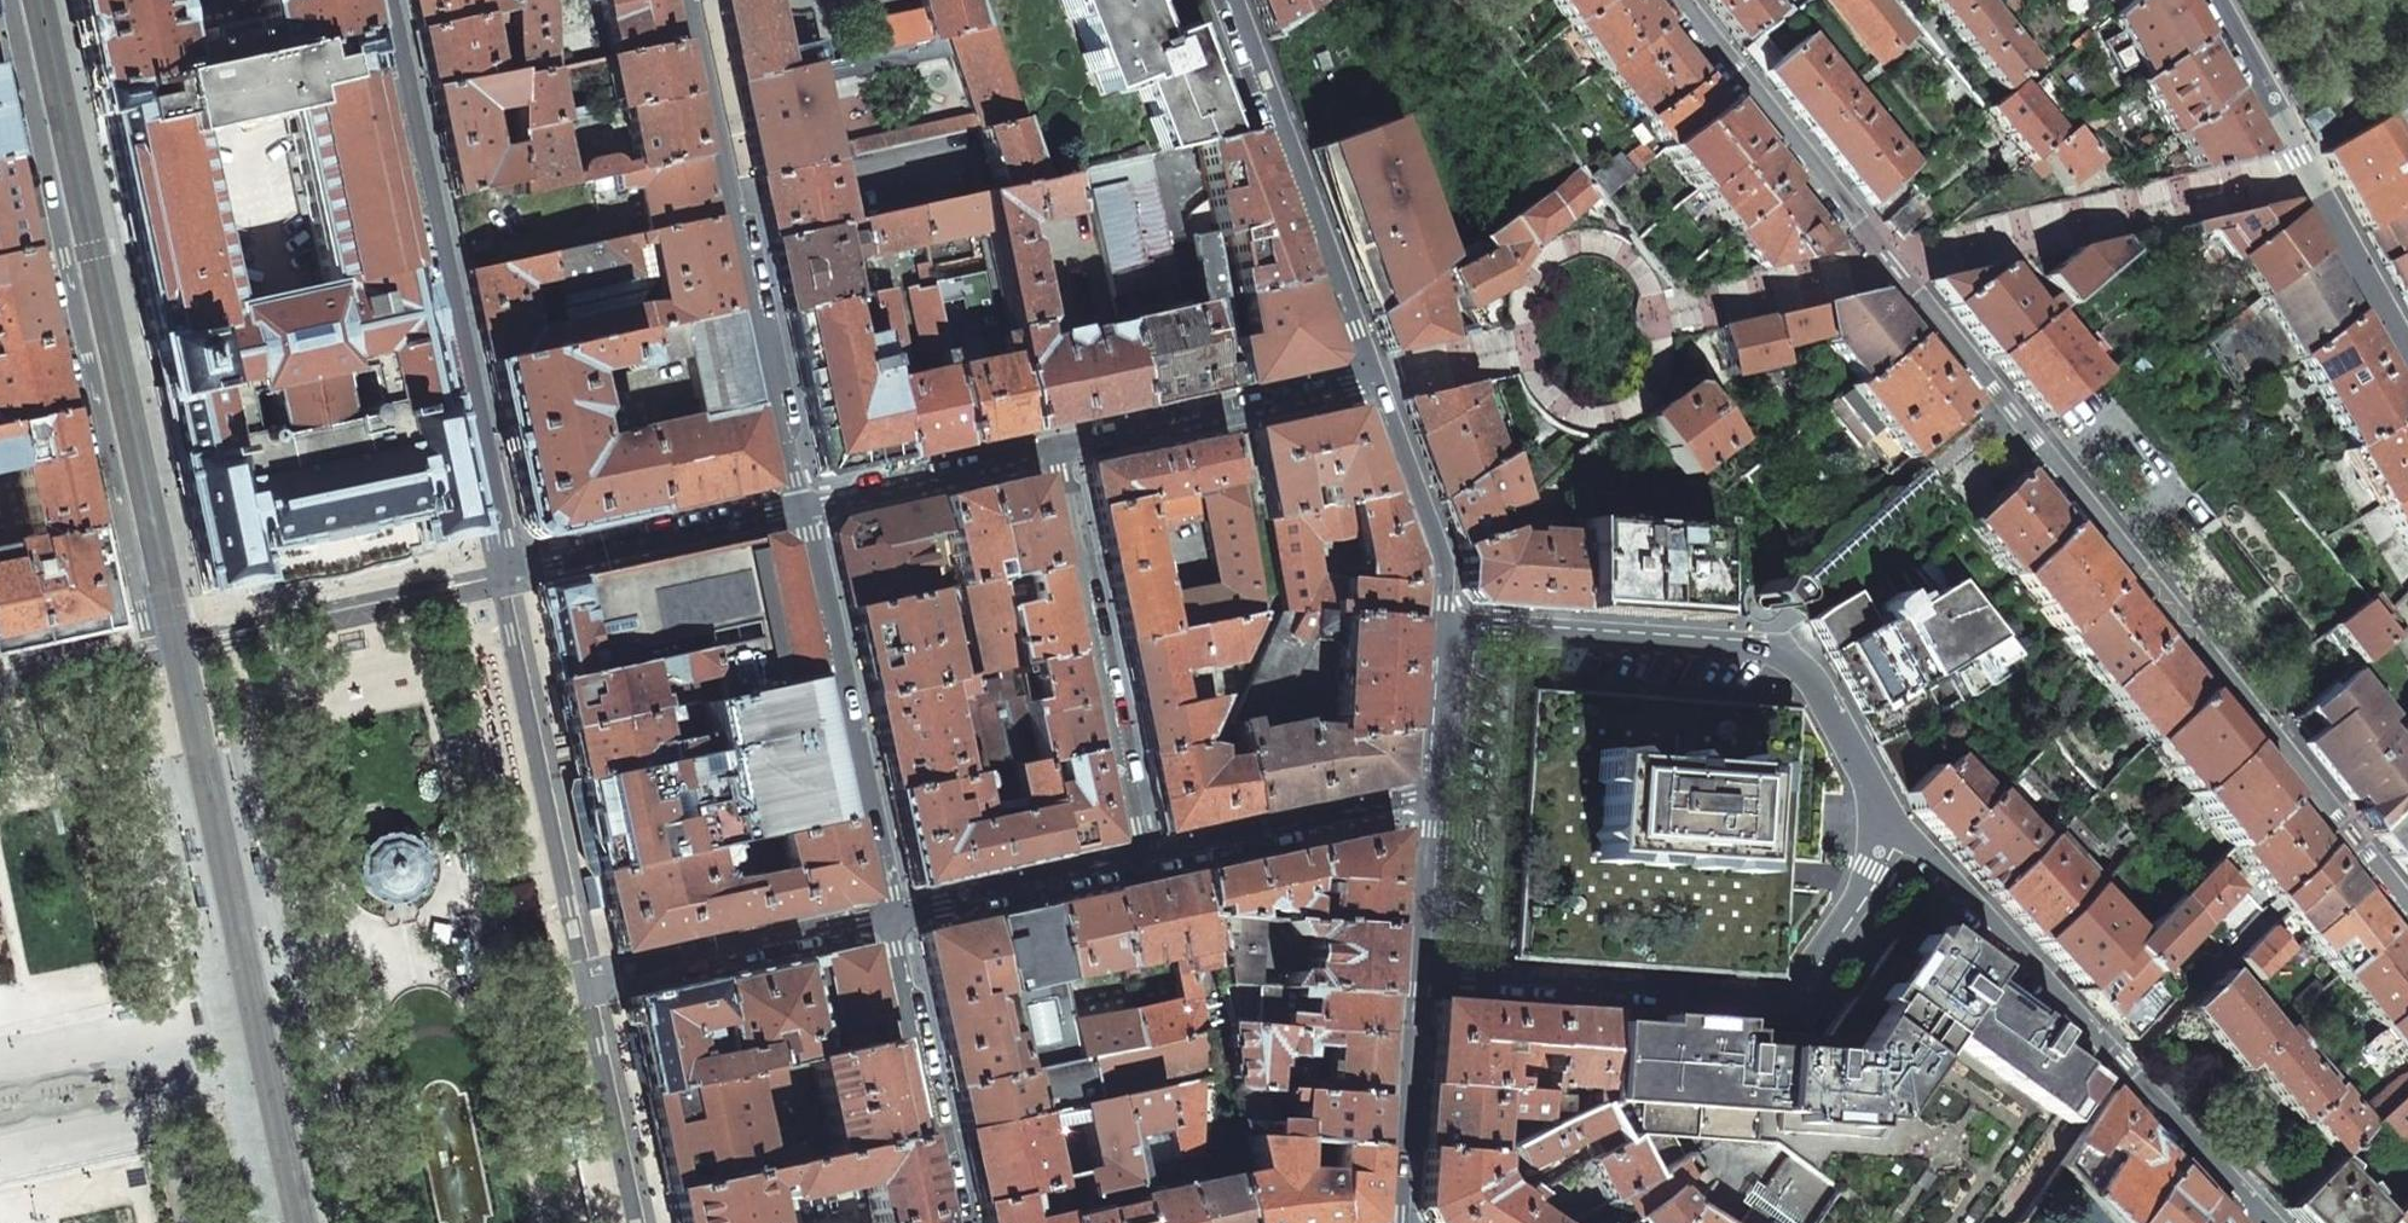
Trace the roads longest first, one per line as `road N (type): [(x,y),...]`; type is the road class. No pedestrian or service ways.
road 1 (residential): [(2407,909),(1681,0)]
road 2 (residential): [(9,0),(155,654),(485,582),(512,566)]
road 3 (residential): [(1441,637),(1796,658),(1913,850)]
road 4 (residential): [(512,566),(387,0)]
road 5 (residential): [(1913,850),(1805,1001),(1418,971)]
road 6 (residential): [(695,0),(801,503)]
road 7 (residential): [(1913,850),(2256,1222)]
road 8 (residential): [(801,503),(890,920)]
road 9 (residential): [(1146,863),(1056,448)]
road 10 (residential): [(1368,386),(1217,0)]
road 11 (residential): [(2407,350),(2214,0)]
road 12 (residential): [(1368,386),(1056,448)]
road 13 (residential): [(583,988),(890,920)]
road 14 (residential): [(890,920),(955,1222)]
road 15 (residential): [(801,503),(512,566)]
road 16 (residential): [(1146,863),(1429,798)]
road 17 (residential): [(1441,637),(1440,563),(1368,386)]
road 18 (residential): [(890,920),(1146,863)]
road 19 (residential): [(1056,448),(801,503)]
road 20 (residential): [(1398,1222),(1418,971)]
road 21 (residential): [(1429,798),(1418,971)]
road 22 (residential): [(1429,798),(1441,637)]

